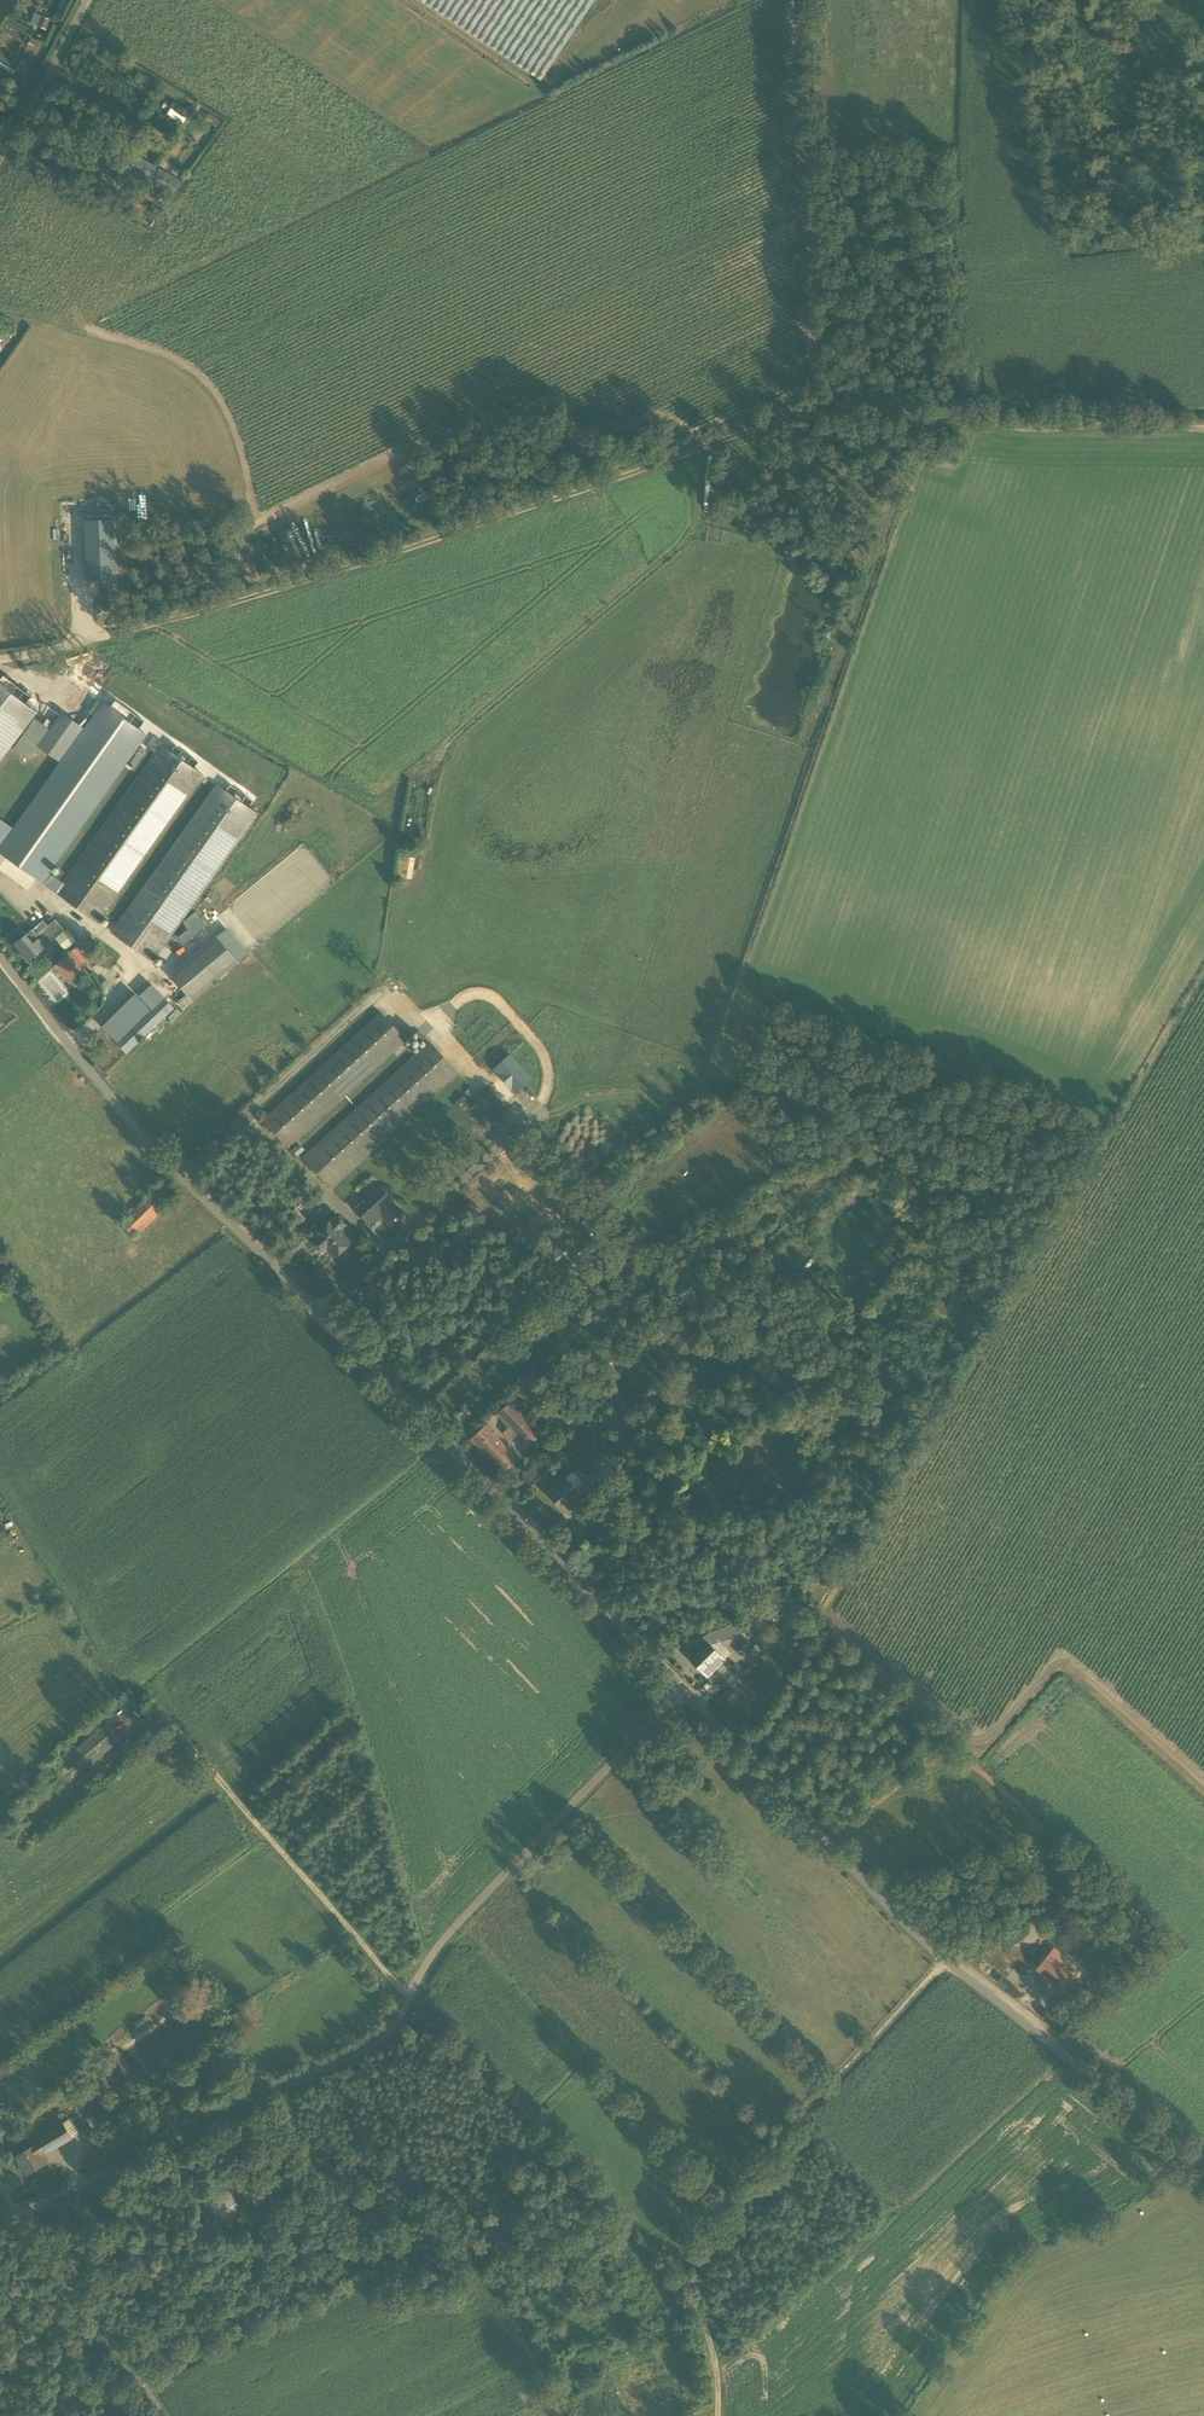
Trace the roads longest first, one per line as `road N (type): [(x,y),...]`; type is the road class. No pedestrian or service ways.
road 1 (track): [(100,640),(809,412),(1203,422)]
road 2 (unclassified): [(76,1053),(134,1124),(680,1690)]
road 3 (unclassified): [(21,2215),(388,2037),(439,1948),(680,1690)]
road 4 (unclassified): [(680,1690),(946,1959),(1203,2161)]
road 5 (track): [(949,1162),(884,1143),(864,1147),(670,1322),(503,1502)]
road 6 (track): [(720,2415),(718,2376),(677,2263),(739,2180),(946,1959)]
road 7 (track): [(147,1706),(407,1997)]
road 8 (track): [(677,2263),(407,1997)]
road 9 (unclassified): [(21,2215),(167,2415)]
road 10 (unclassified): [(0,156),(87,0)]
road 11 (track): [(1057,2046),(1176,1938)]
road 12 (unclassified): [(76,1053),(0,956)]

